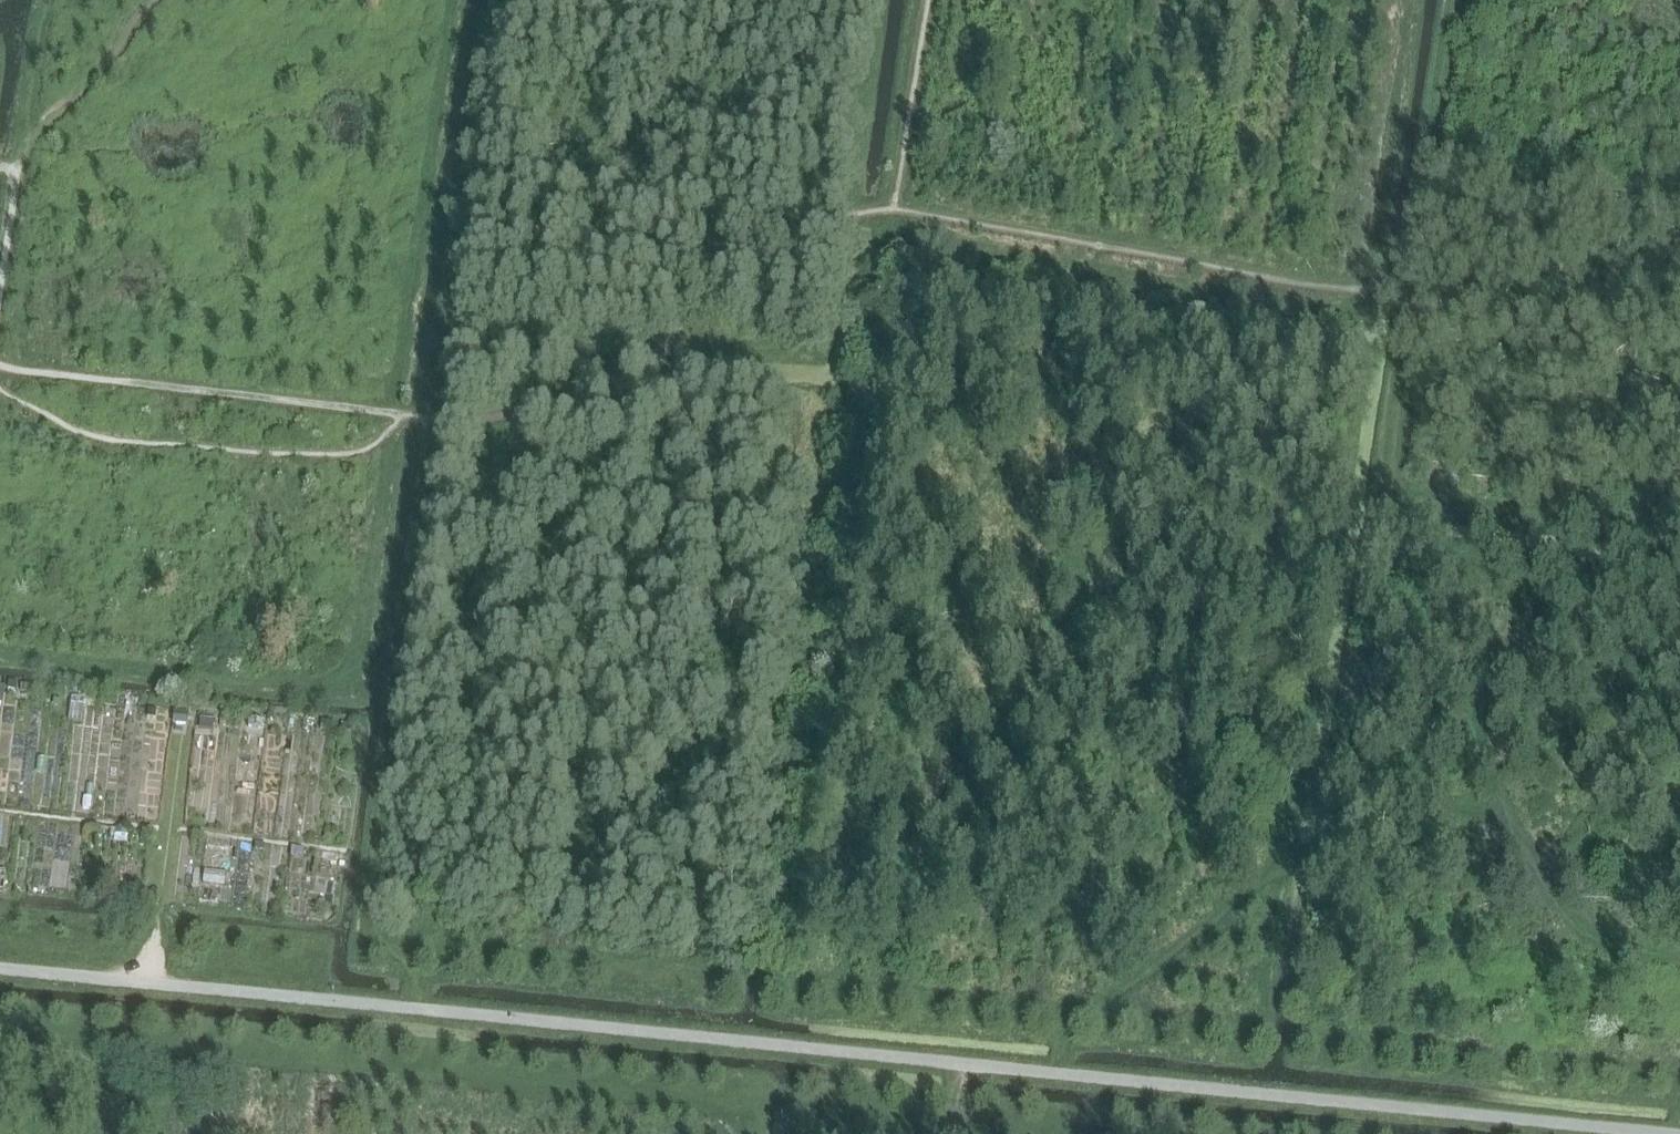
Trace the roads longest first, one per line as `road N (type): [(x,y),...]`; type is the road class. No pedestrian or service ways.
road 1 (unclassified): [(0,968),(332,1000)]
road 2 (track): [(180,744),(148,982)]

